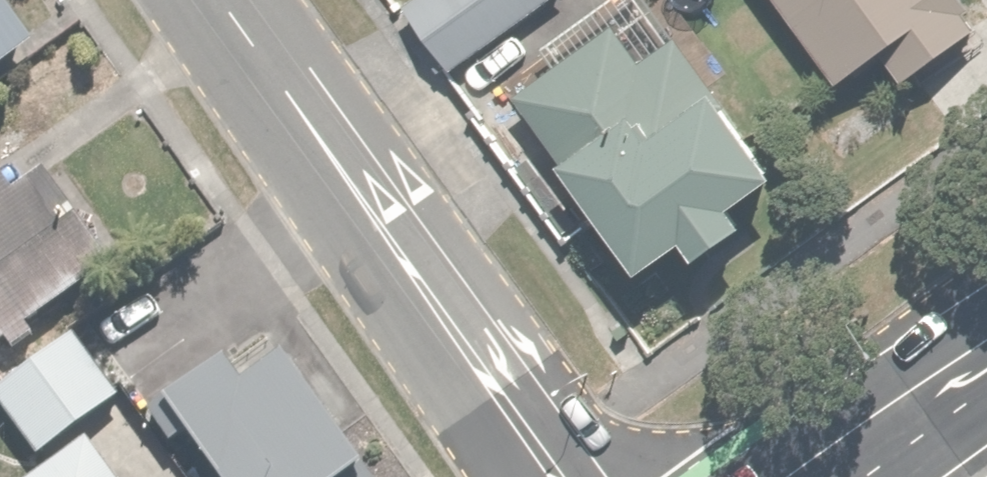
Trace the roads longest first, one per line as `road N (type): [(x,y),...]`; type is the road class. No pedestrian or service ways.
road 1 (tertiary): [(566,476),(229,0)]
road 2 (primary): [(826,476),(986,361)]

